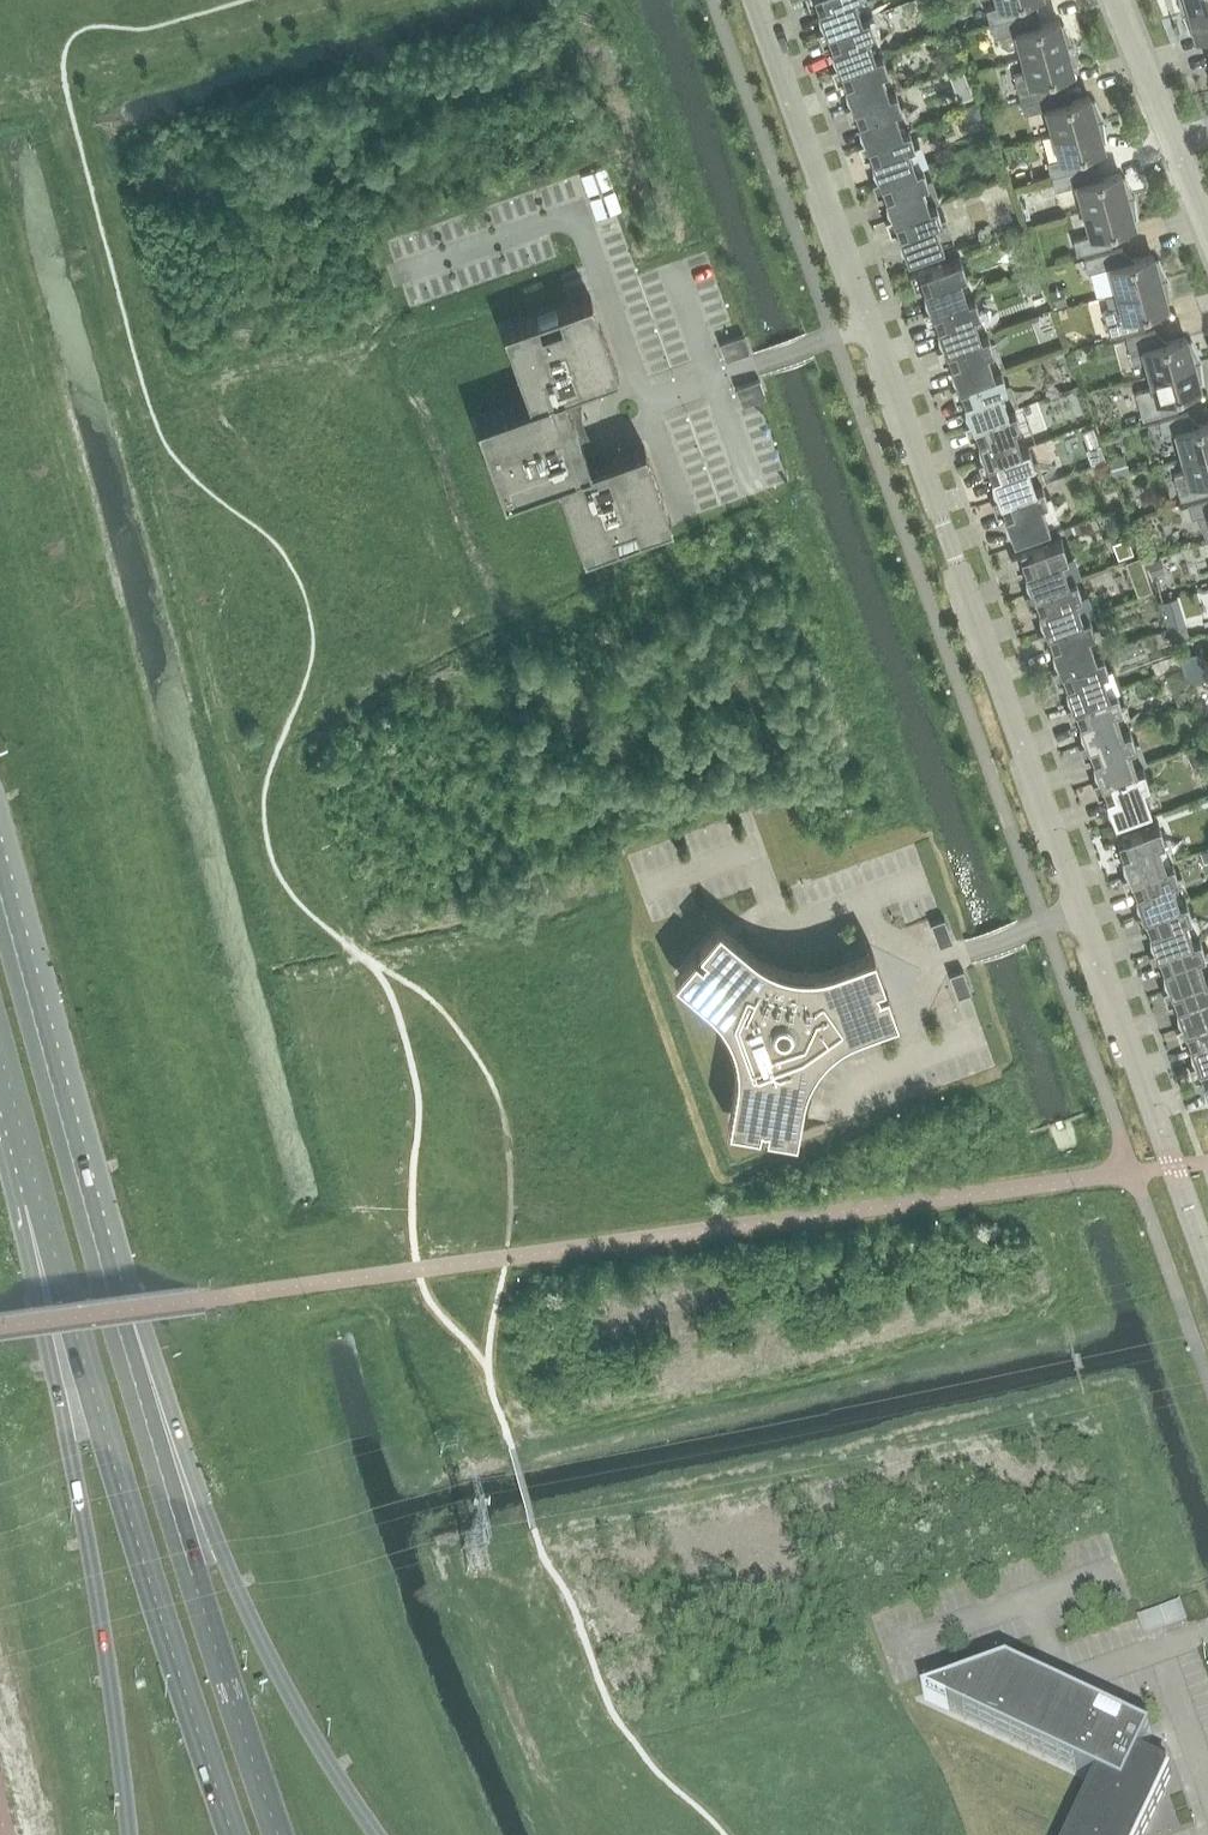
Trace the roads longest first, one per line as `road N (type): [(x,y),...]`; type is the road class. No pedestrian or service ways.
road 1 (unclassified): [(1207,1263),(755,0)]
road 2 (primary): [(383,1834),(320,1740),(229,1569),(156,1370),(109,1207),(57,1101)]
road 3 (primary): [(283,1834),(139,1404),(57,1101)]
road 4 (primary): [(16,1117),(235,1834)]
road 5 (primary): [(16,1117),(24,1229),(74,1464),(129,1834)]
road 6 (residential): [(1116,0),(1207,228)]
road 7 (primary): [(57,1101),(0,874)]

